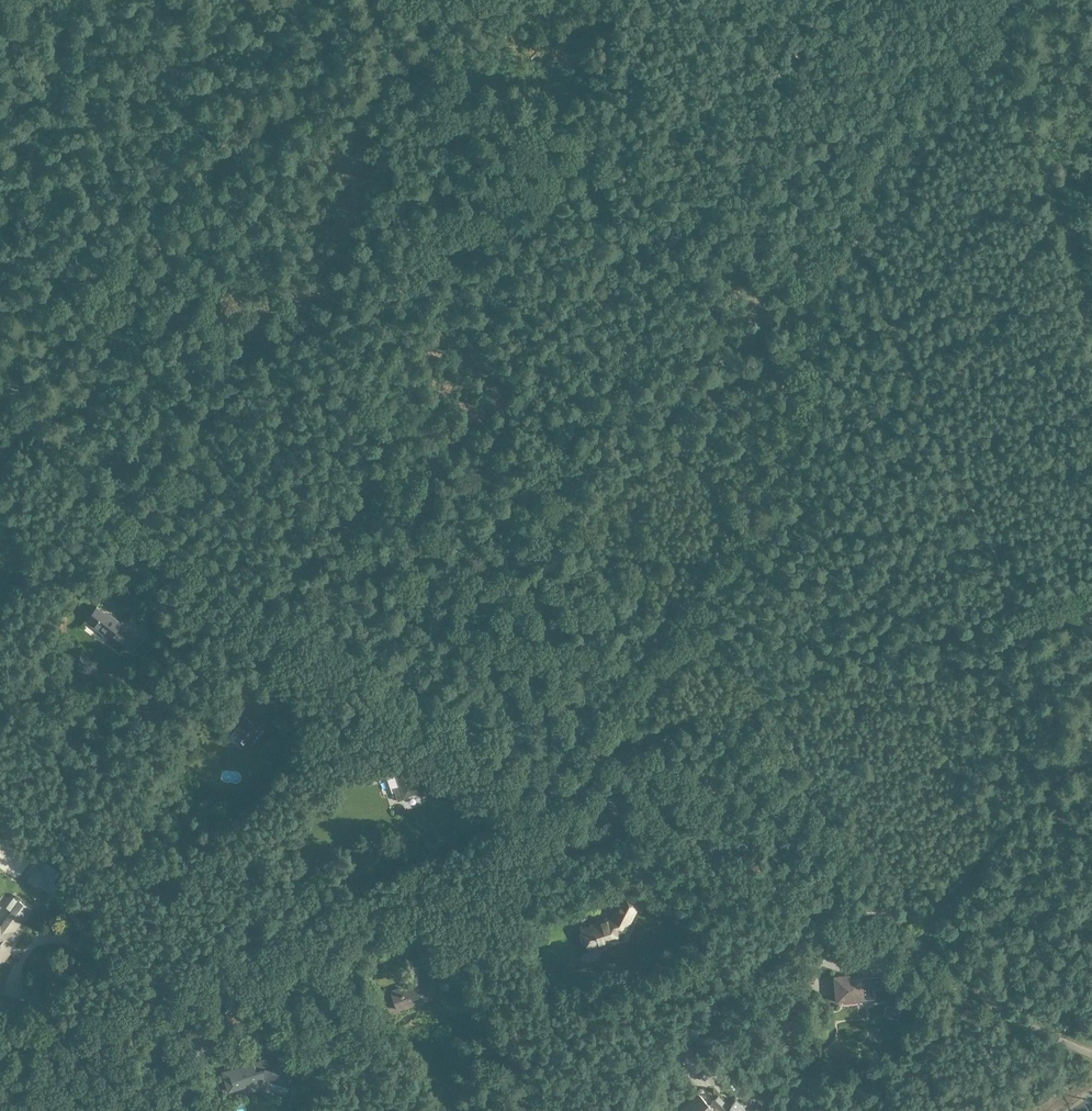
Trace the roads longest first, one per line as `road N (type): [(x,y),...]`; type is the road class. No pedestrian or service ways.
road 1 (unclassified): [(637,820),(244,614),(99,504),(0,367)]
road 2 (unclassified): [(0,1044),(481,883),(637,820)]
road 3 (track): [(0,147),(25,150),(119,205),(245,324),(392,419),(457,277)]
road 4 (track): [(741,502),(772,435),(831,244),(921,98),(1002,0)]
road 5 (unclassified): [(1091,1054),(1001,1006),(920,931),(894,919),(824,911),(637,820)]
road 6 (track): [(602,748),(1091,585)]
road 7 (track): [(457,277),(456,259),(468,244),(547,209),(606,170),(786,290),(835,292)]
road 8 (track): [(1012,611),(871,260),(842,224)]
road 9 (track): [(894,919),(684,607)]
road 10 (track): [(741,502),(525,308),(457,277)]
road 11 (track): [(992,0),(1091,320)]
road 12 (track): [(1091,749),(1022,805),(920,931)]
road 13 (track): [(606,170),(565,125),(466,62),(429,0)]
road 14 (track): [(282,636),(368,485),(392,419)]
road 15 (track): [(547,774),(684,607)]

